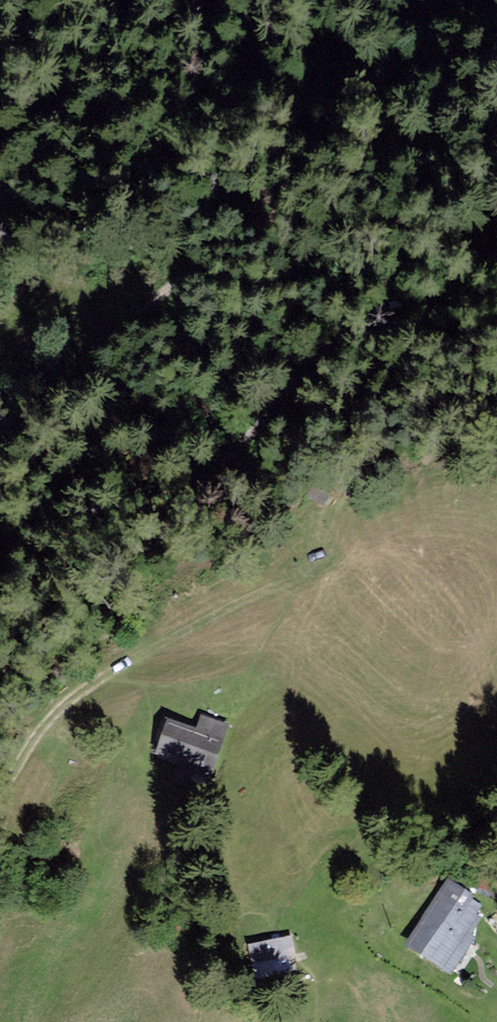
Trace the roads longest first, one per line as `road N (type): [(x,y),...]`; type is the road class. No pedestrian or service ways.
road 1 (track): [(0,680),(361,329),(445,296),(496,304)]
road 2 (track): [(361,329),(285,303),(138,337),(104,329),(115,290),(235,139)]
road 3 (track): [(0,786),(67,697),(244,599)]

